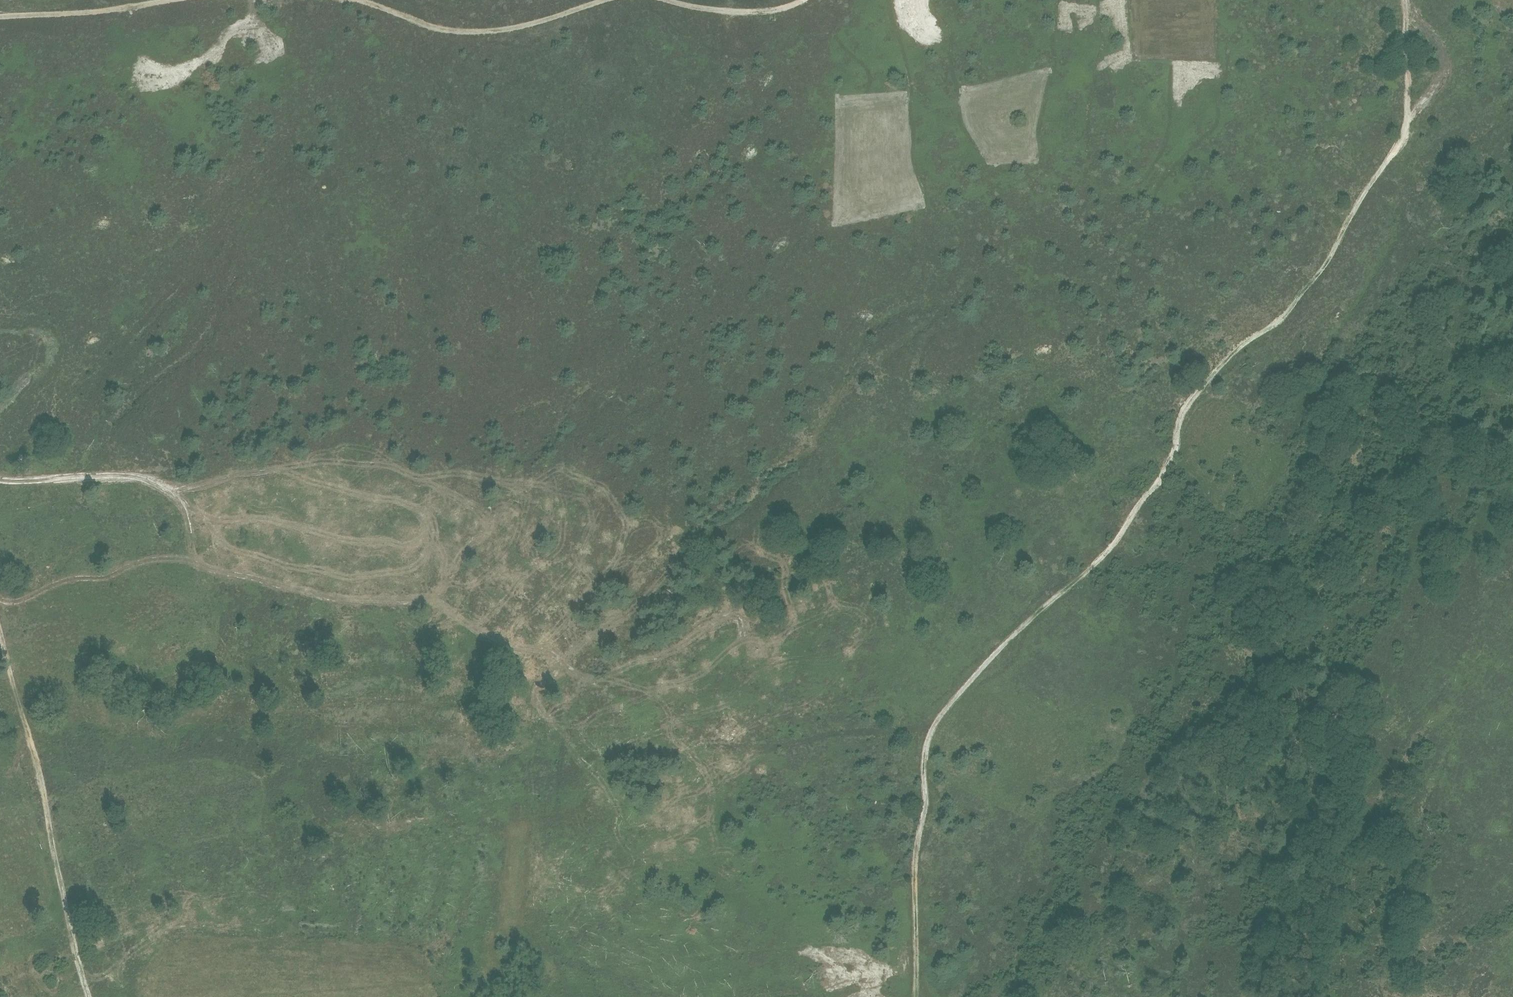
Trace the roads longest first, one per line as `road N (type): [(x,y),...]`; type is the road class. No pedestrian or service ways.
road 1 (track): [(89,996),(0,632)]

